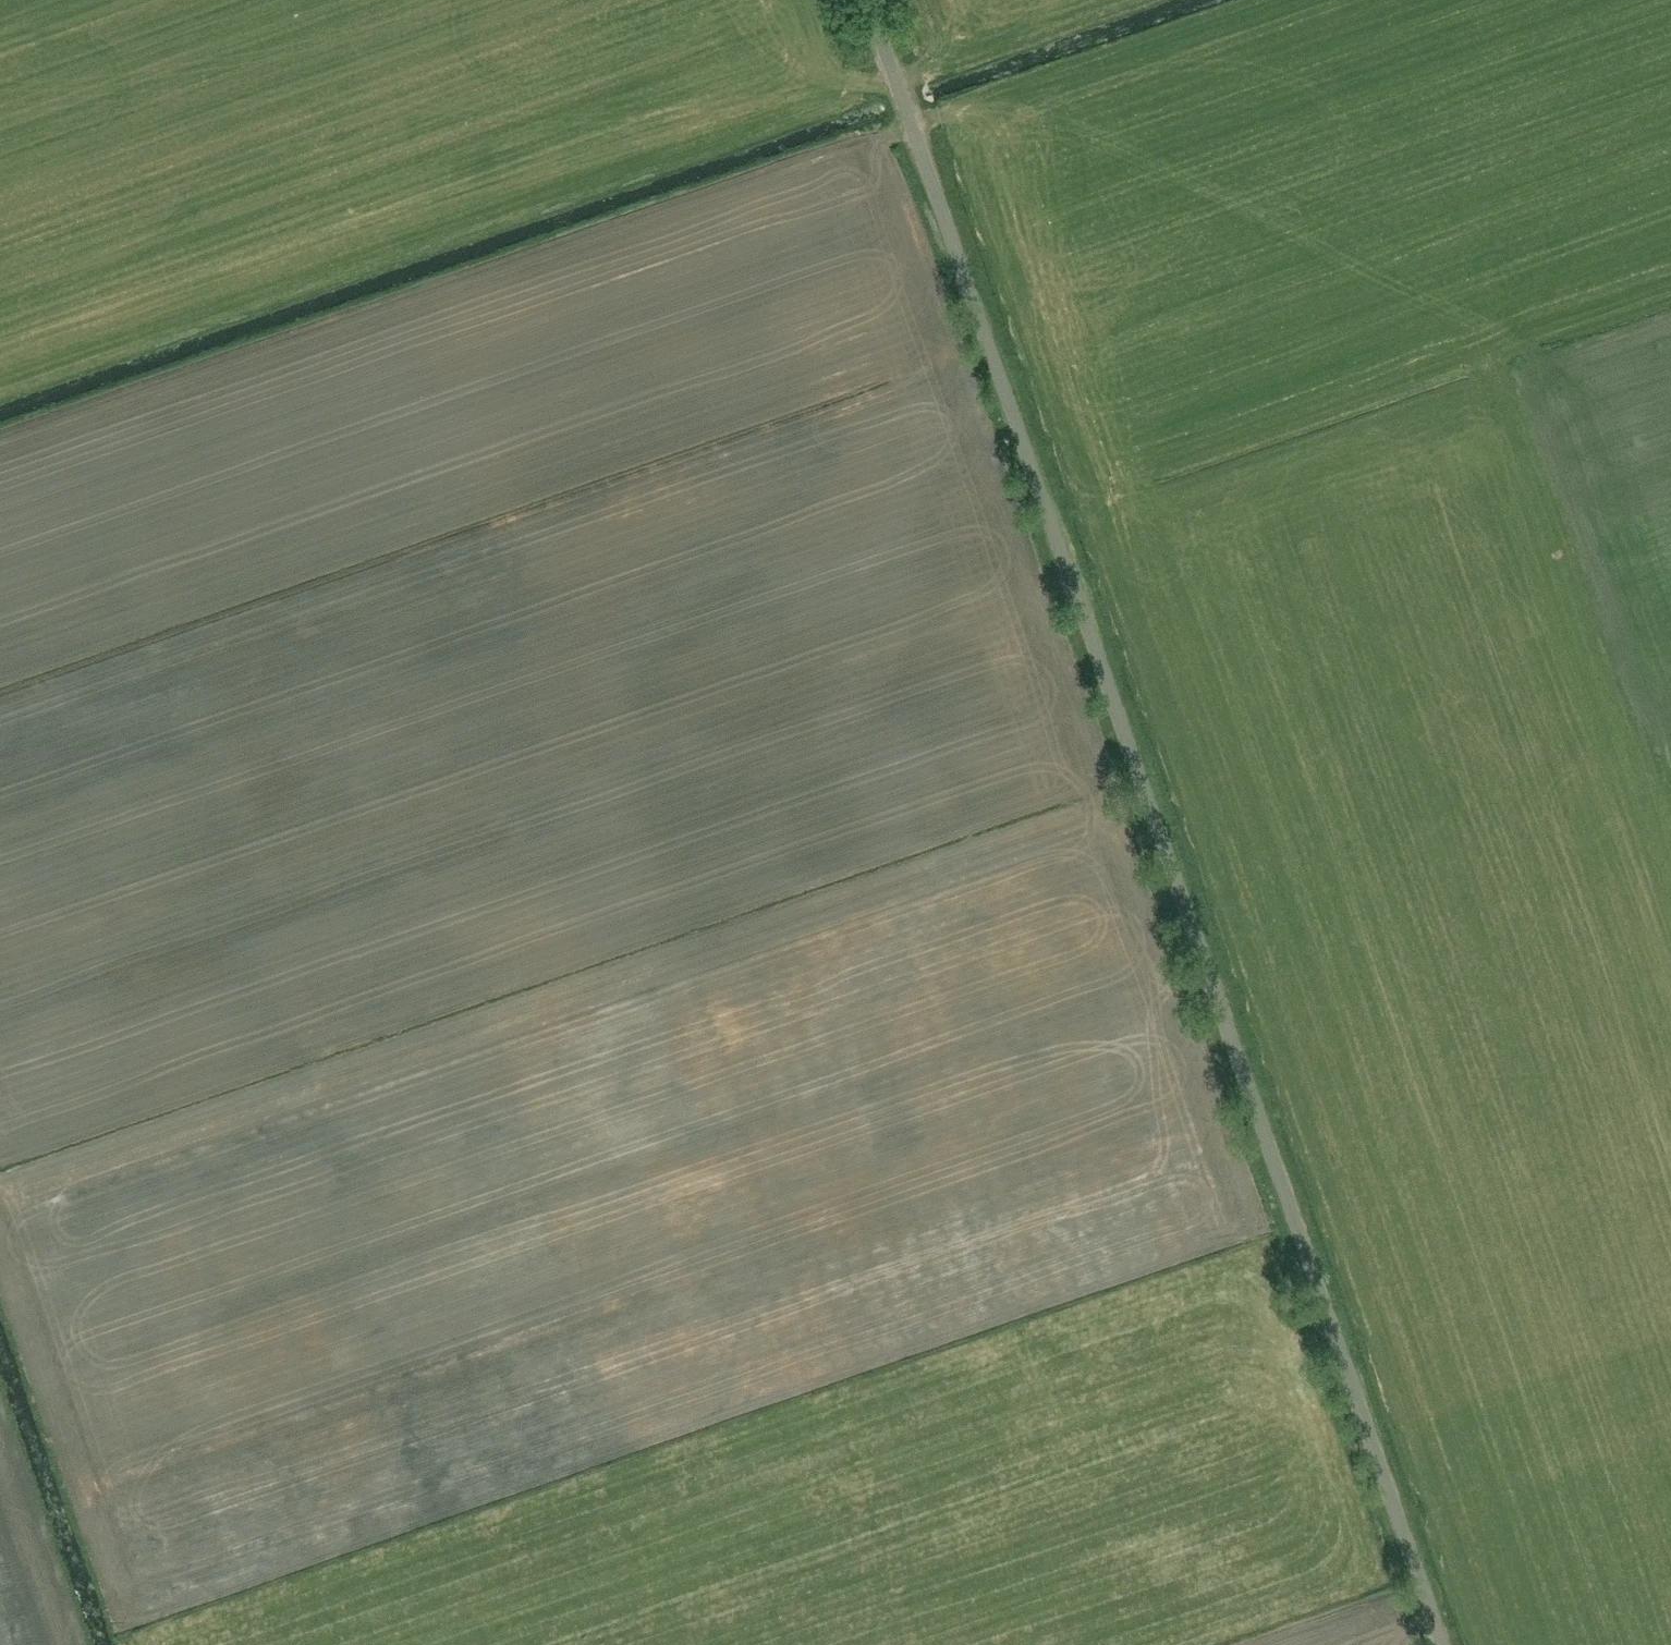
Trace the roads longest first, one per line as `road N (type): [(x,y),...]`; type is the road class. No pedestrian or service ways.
road 1 (unclassified): [(1417,1644),(847,0)]

